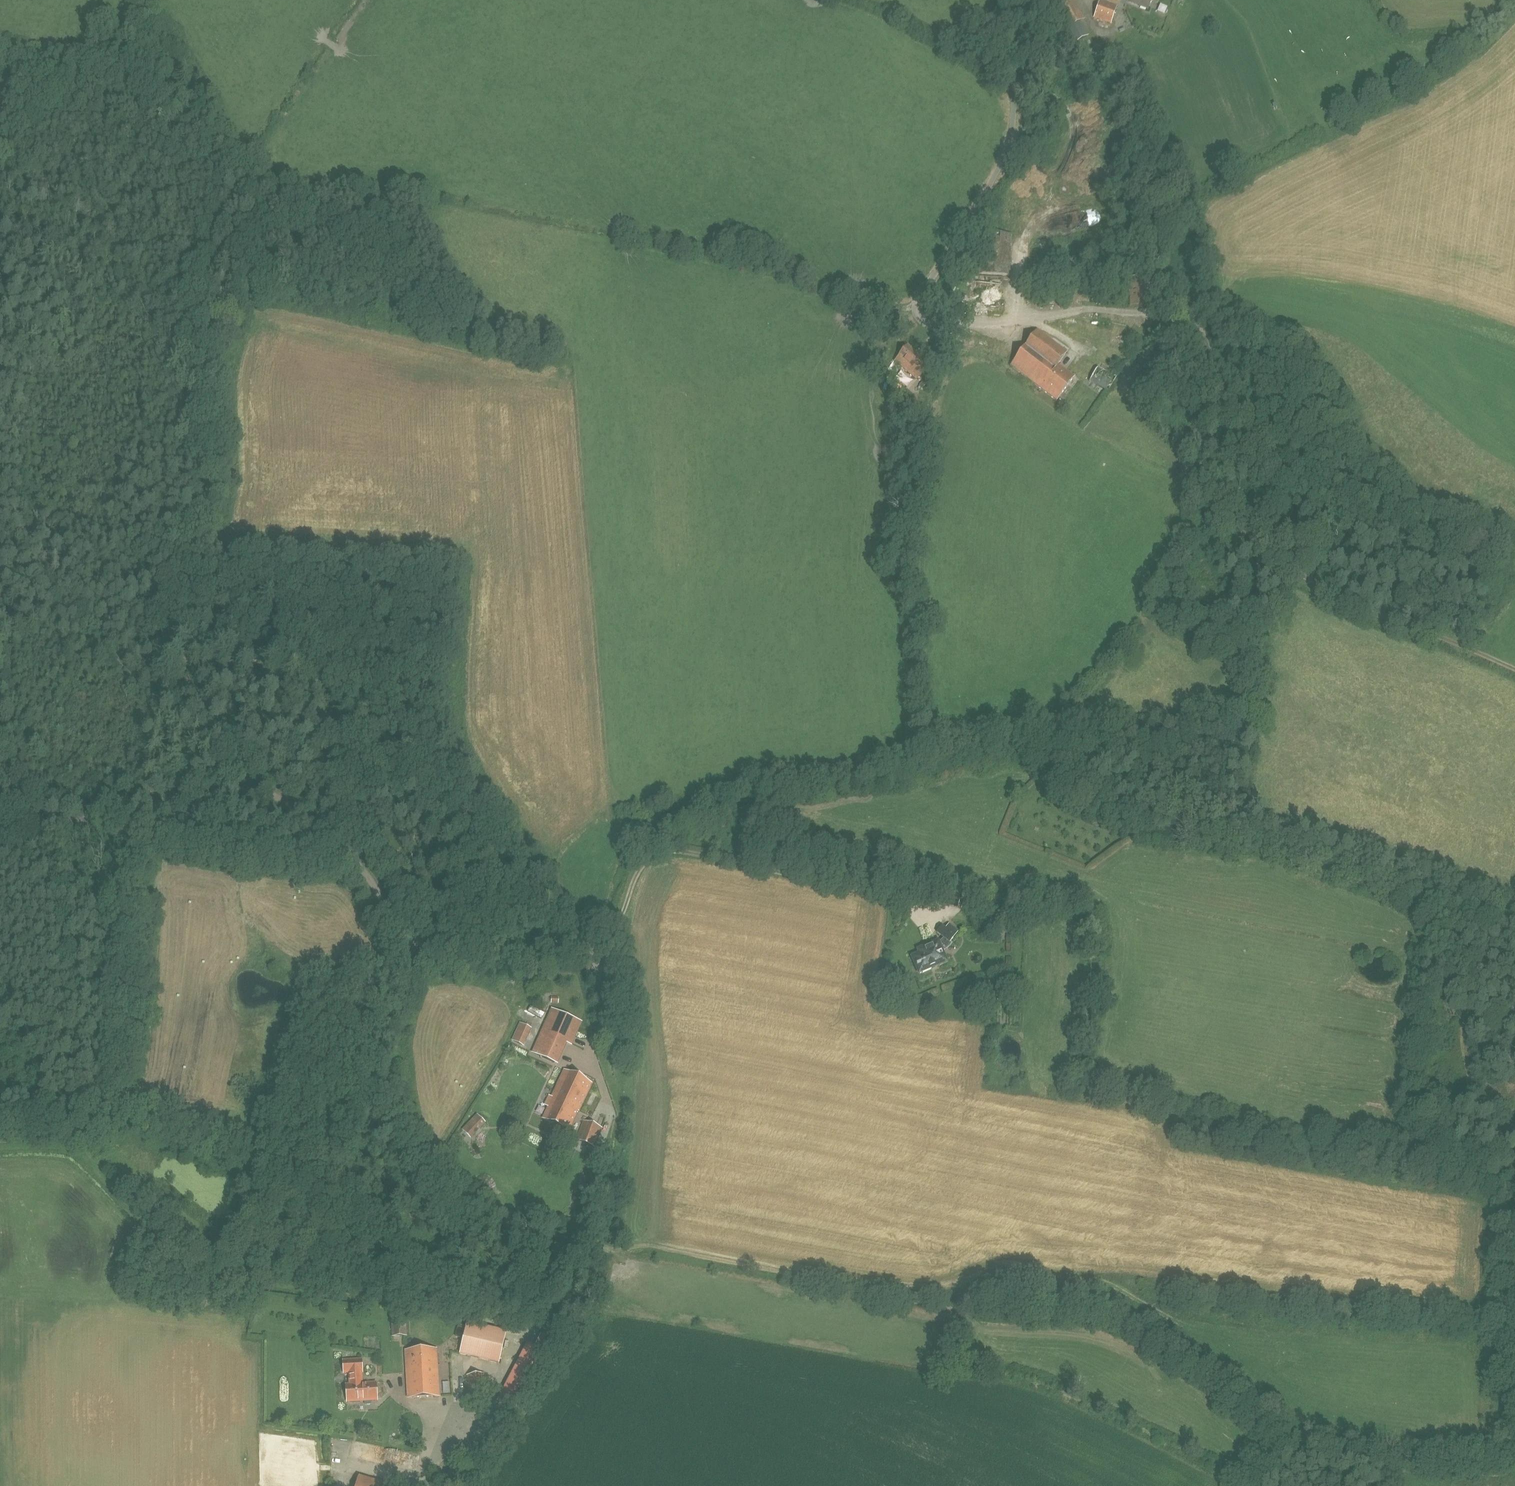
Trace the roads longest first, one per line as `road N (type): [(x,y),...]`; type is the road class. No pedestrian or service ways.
road 1 (unclassified): [(652,849),(630,890),(620,935),(606,943),(435,958),(415,947),(338,849),(248,790),(0,838)]
road 2 (unclassified): [(1210,336),(1207,323),(1178,303),(1132,315),(1080,310),(1013,322),(932,313),(947,257),(1013,131),(1013,87),(999,35),(1015,0)]
road 3 (track): [(1514,668),(1301,580),(1204,486),(1210,336)]
road 4 (track): [(804,801),(699,813),(657,839)]

